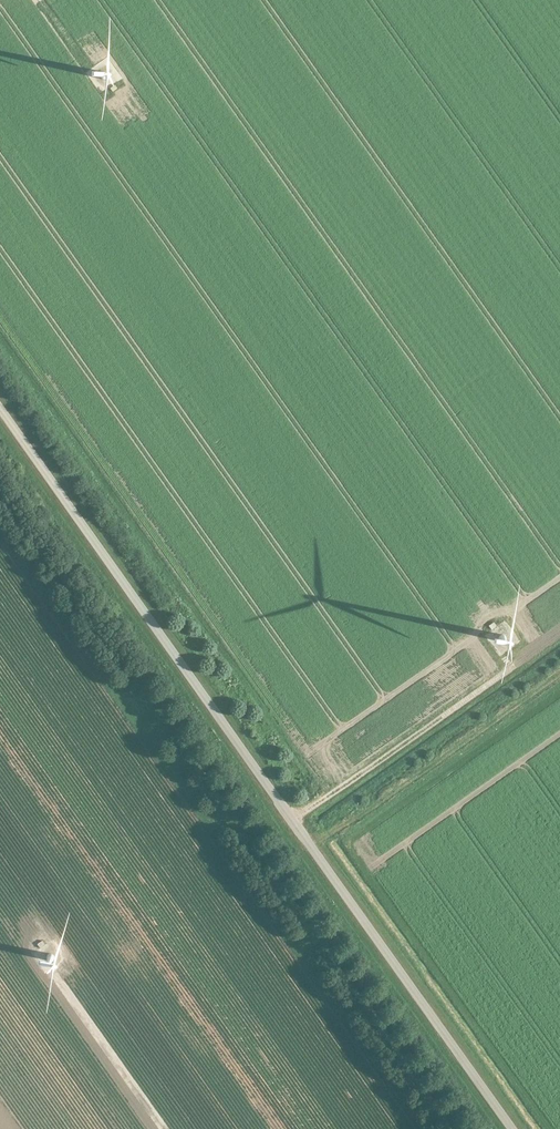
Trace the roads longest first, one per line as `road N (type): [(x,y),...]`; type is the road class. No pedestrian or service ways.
road 1 (unclassified): [(512,1128),(0,409)]
road 2 (track): [(559,634),(290,821)]
road 3 (track): [(539,691),(309,848)]

